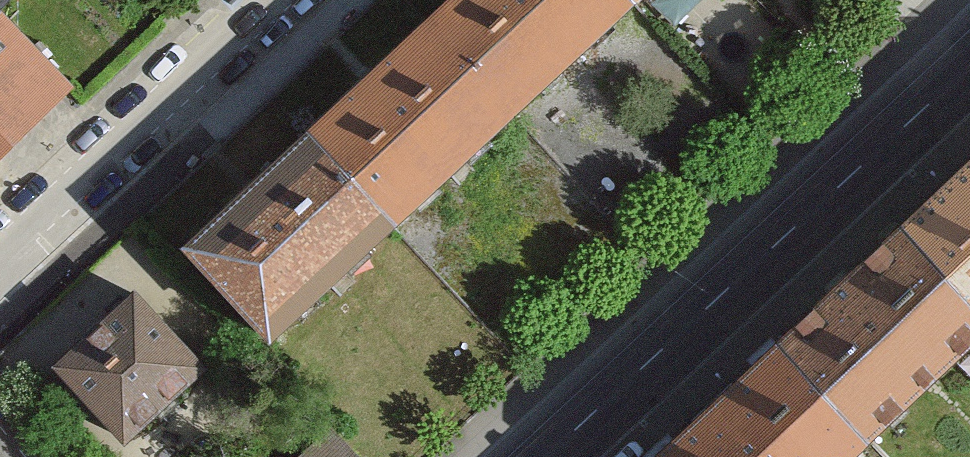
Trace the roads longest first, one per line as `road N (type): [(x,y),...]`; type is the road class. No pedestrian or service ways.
road 1 (unclassified): [(969,48),(540,456)]
road 2 (residential): [(266,0),(0,251)]

